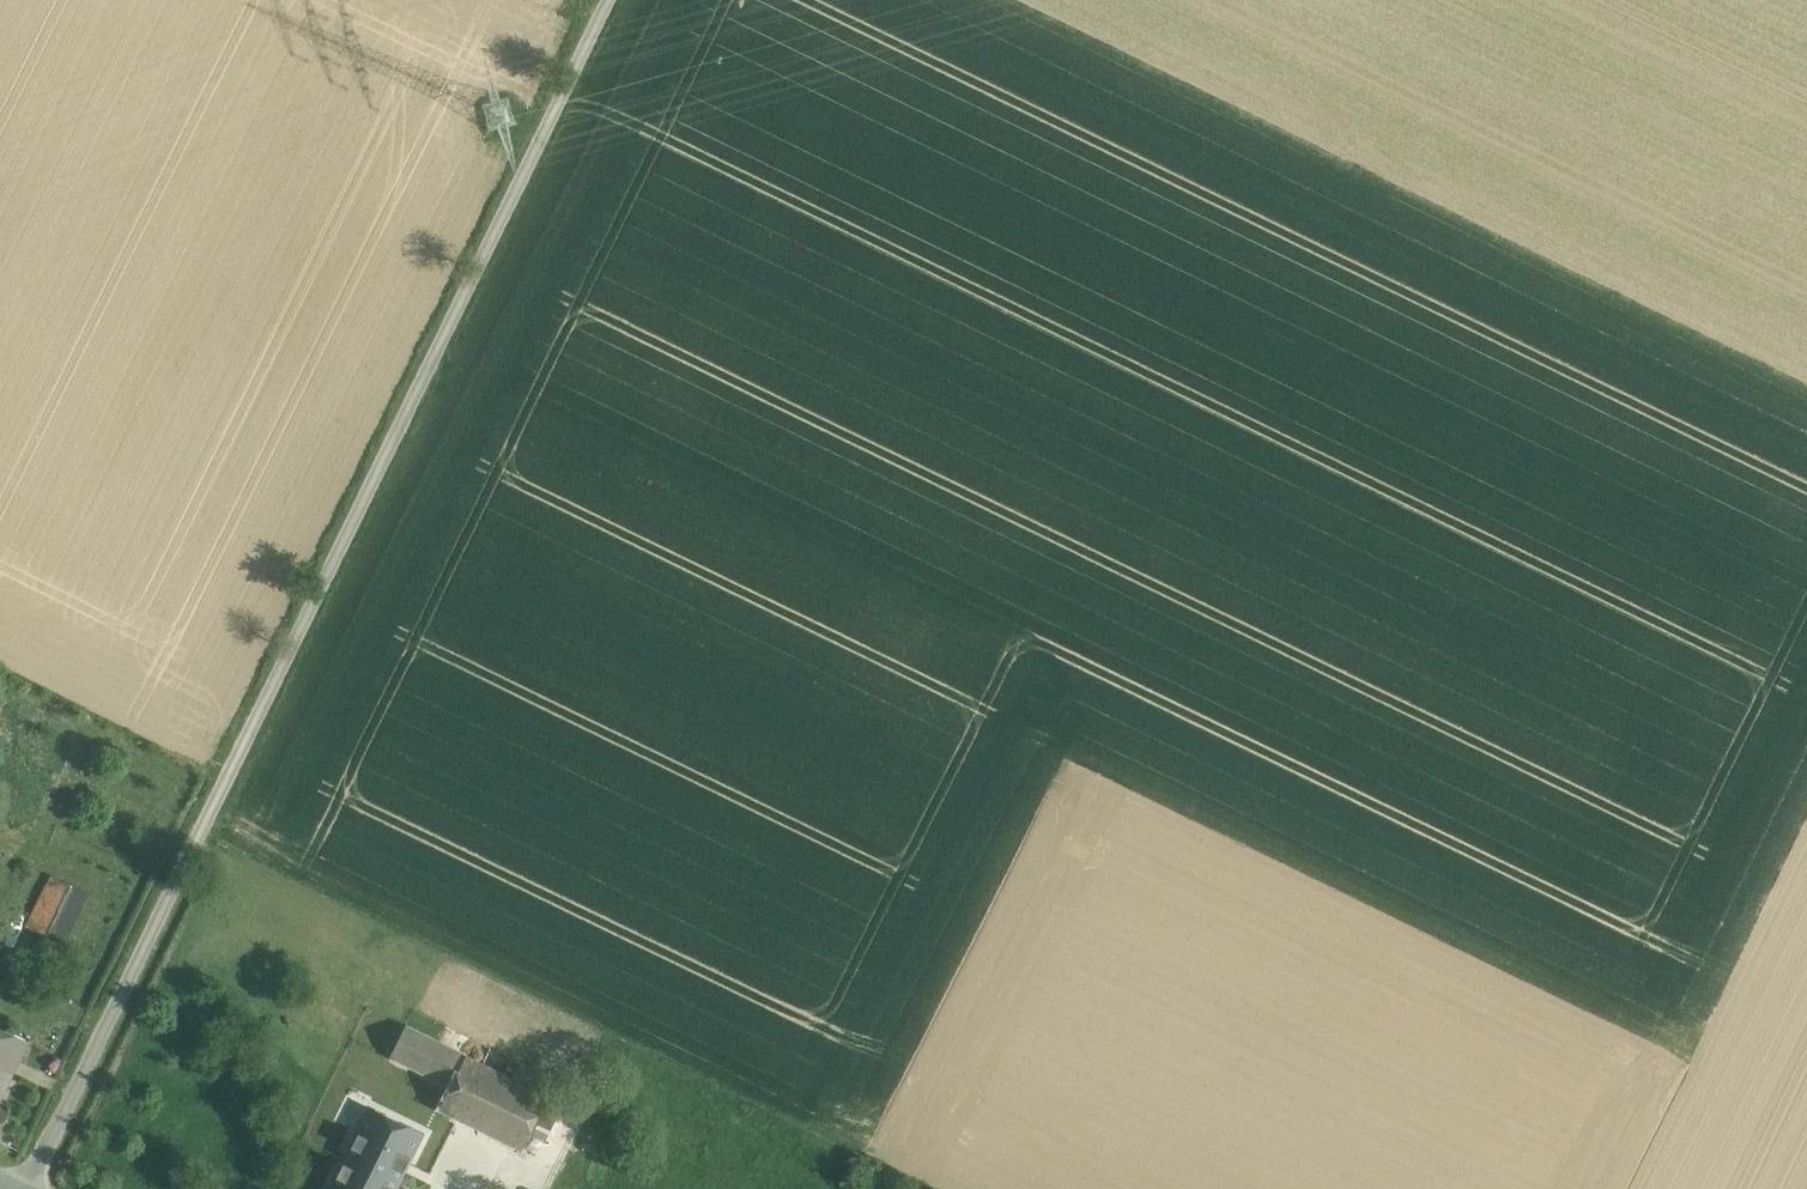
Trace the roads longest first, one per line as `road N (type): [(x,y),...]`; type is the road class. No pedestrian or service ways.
road 1 (unclassified): [(611,0),(26,1188)]

